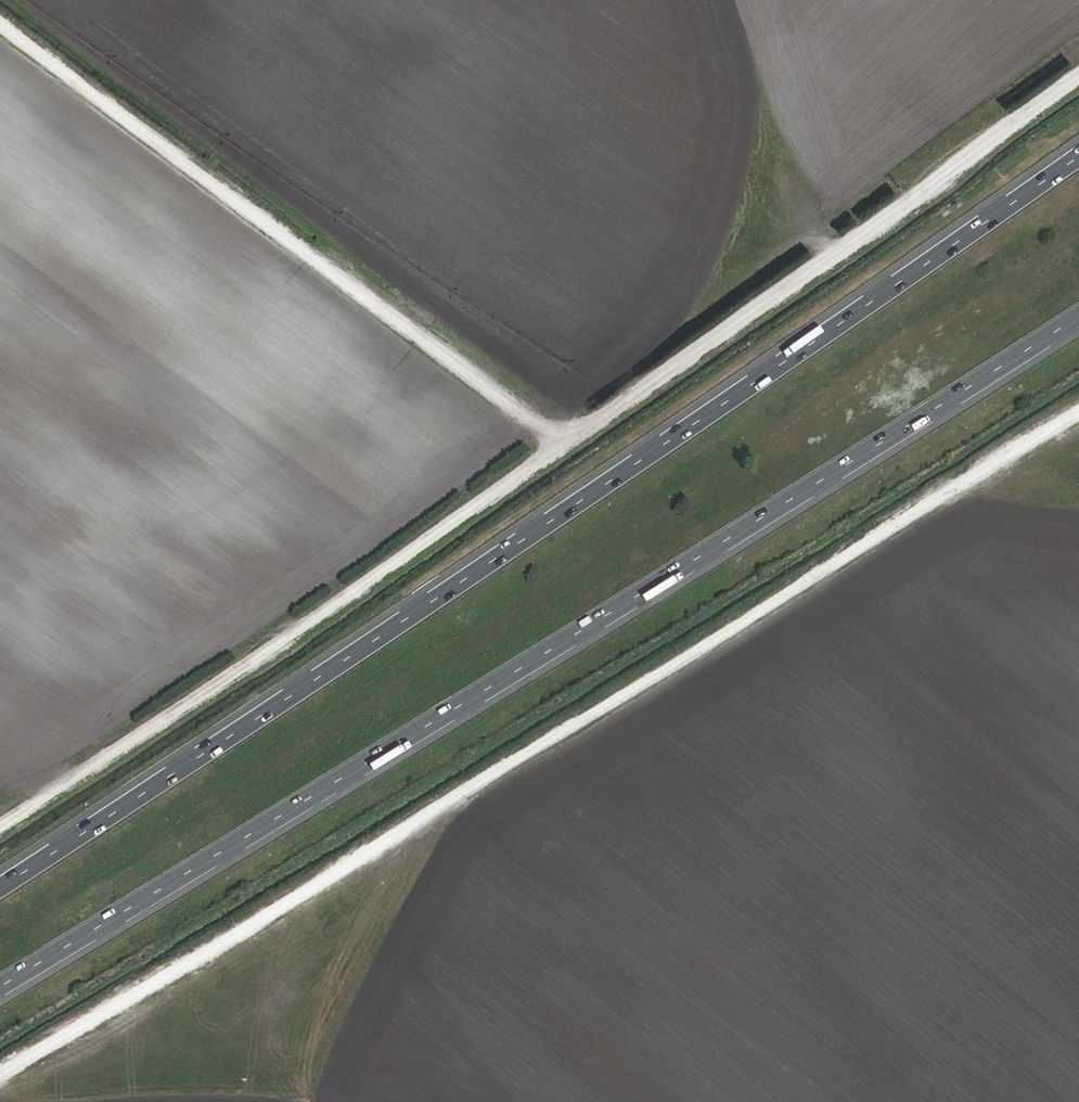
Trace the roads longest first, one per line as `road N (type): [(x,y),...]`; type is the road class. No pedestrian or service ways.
road 1 (track): [(1078,82),(307,627),(0,823)]
road 2 (motorway): [(1078,156),(291,698),(0,887)]
road 3 (motorway): [(0,989),(1078,319)]
road 4 (track): [(0,1075),(929,508),(1078,408)]
road 5 (track): [(564,445),(0,22)]

